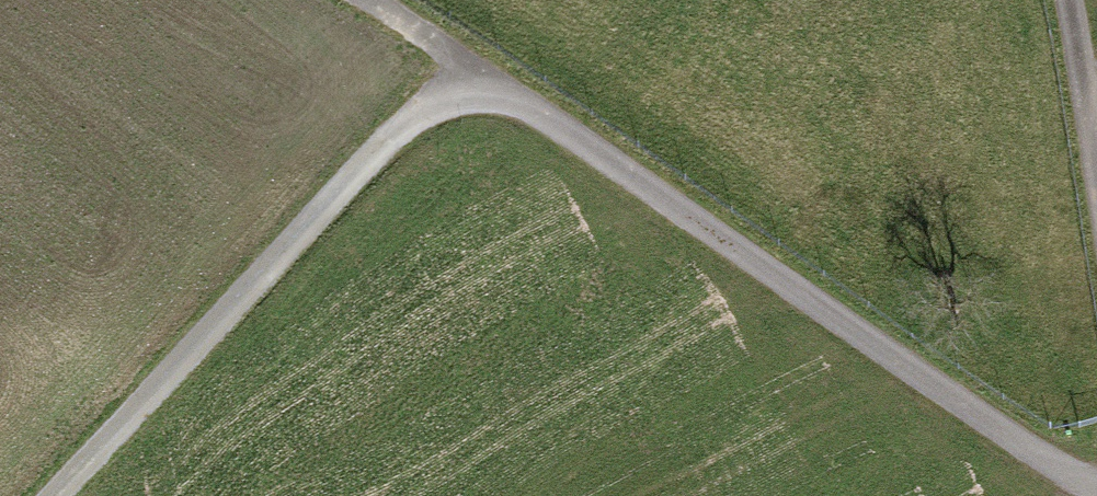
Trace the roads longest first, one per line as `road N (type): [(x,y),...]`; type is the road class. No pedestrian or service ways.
road 1 (track): [(371,0),(1096,487)]
road 2 (track): [(53,495),(472,62)]
road 3 (track): [(1096,139),(1071,0)]

